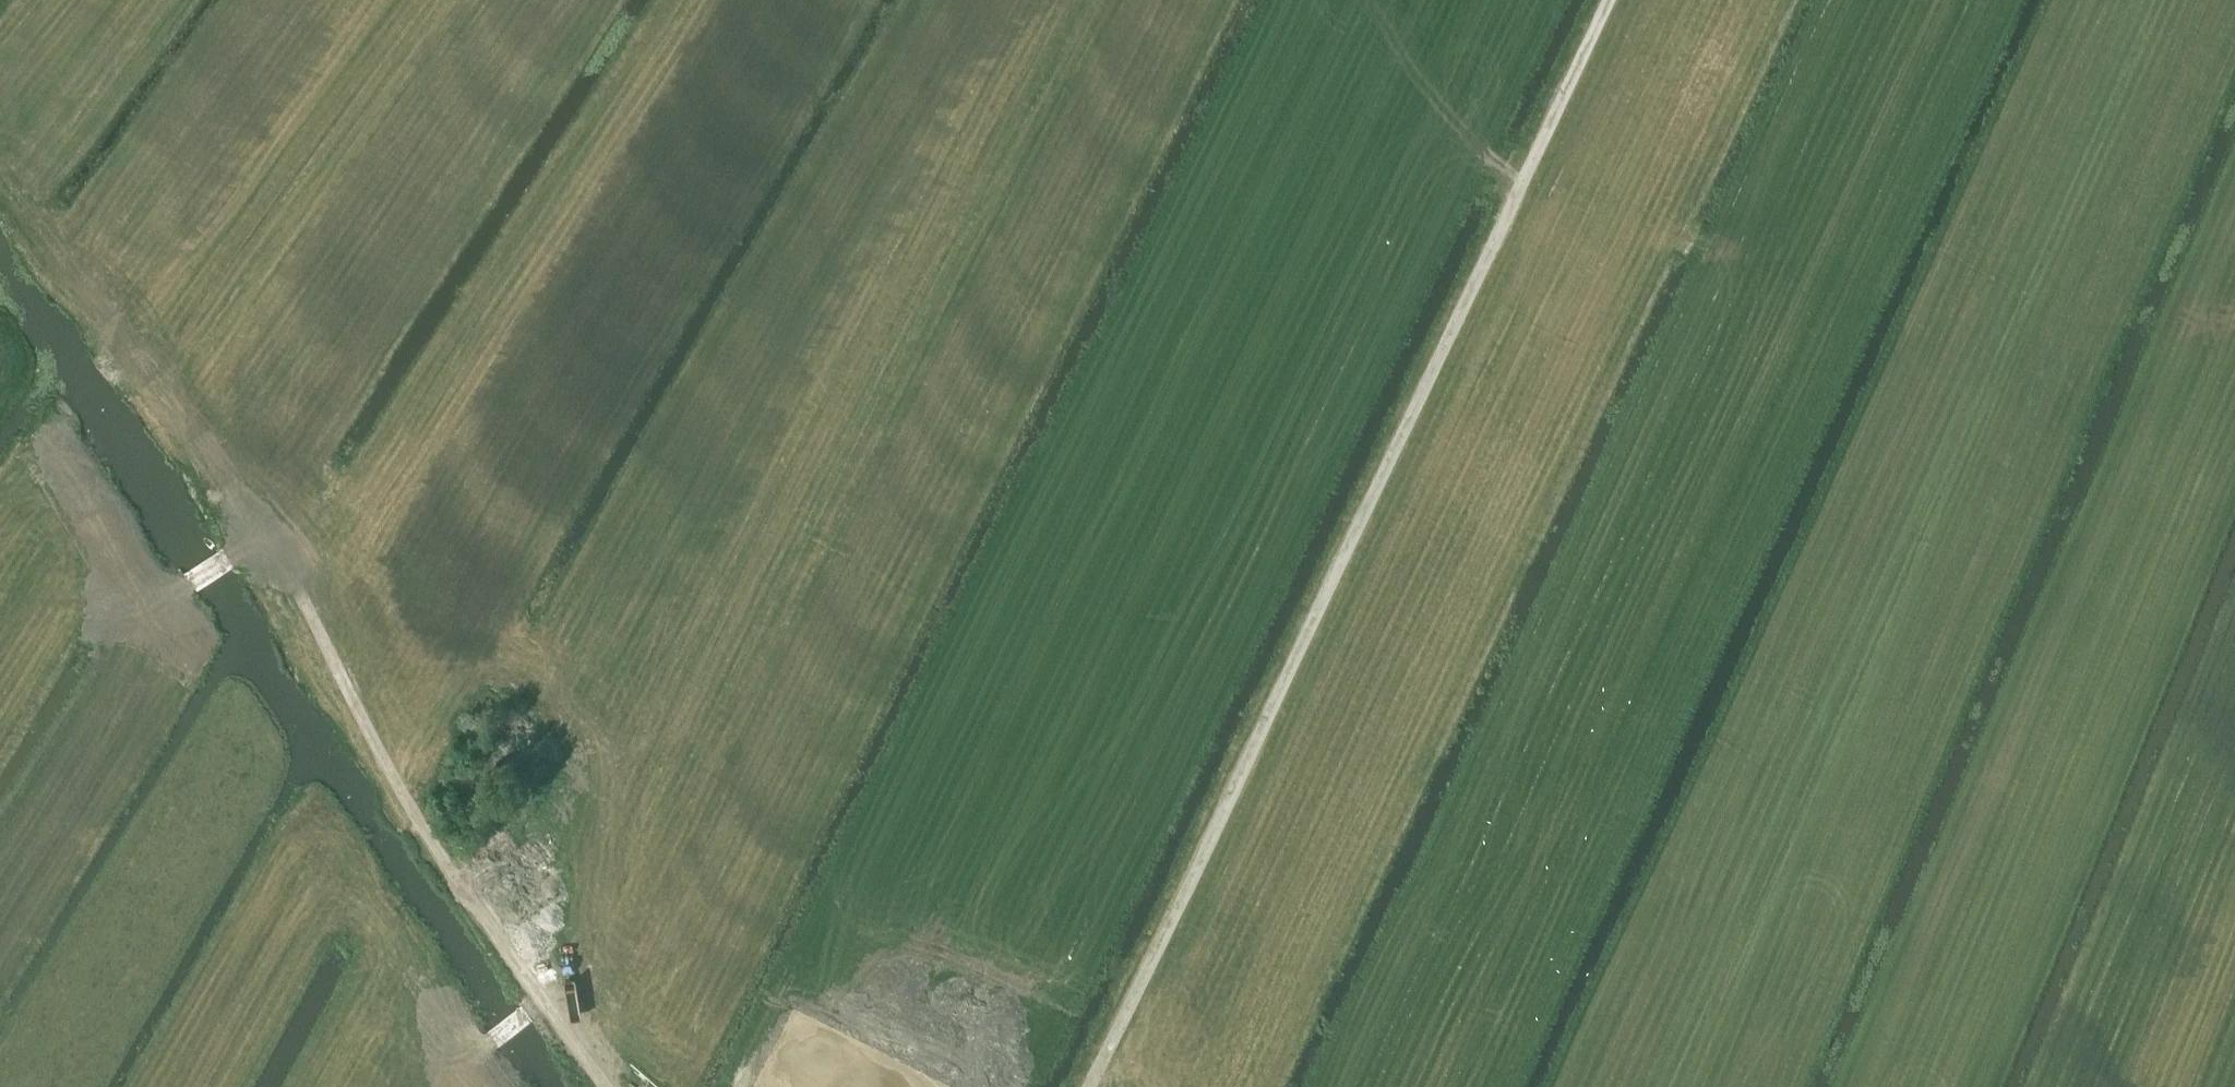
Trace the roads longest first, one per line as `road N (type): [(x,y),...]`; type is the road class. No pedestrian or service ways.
road 1 (track): [(1610,0),(1088,1086)]

